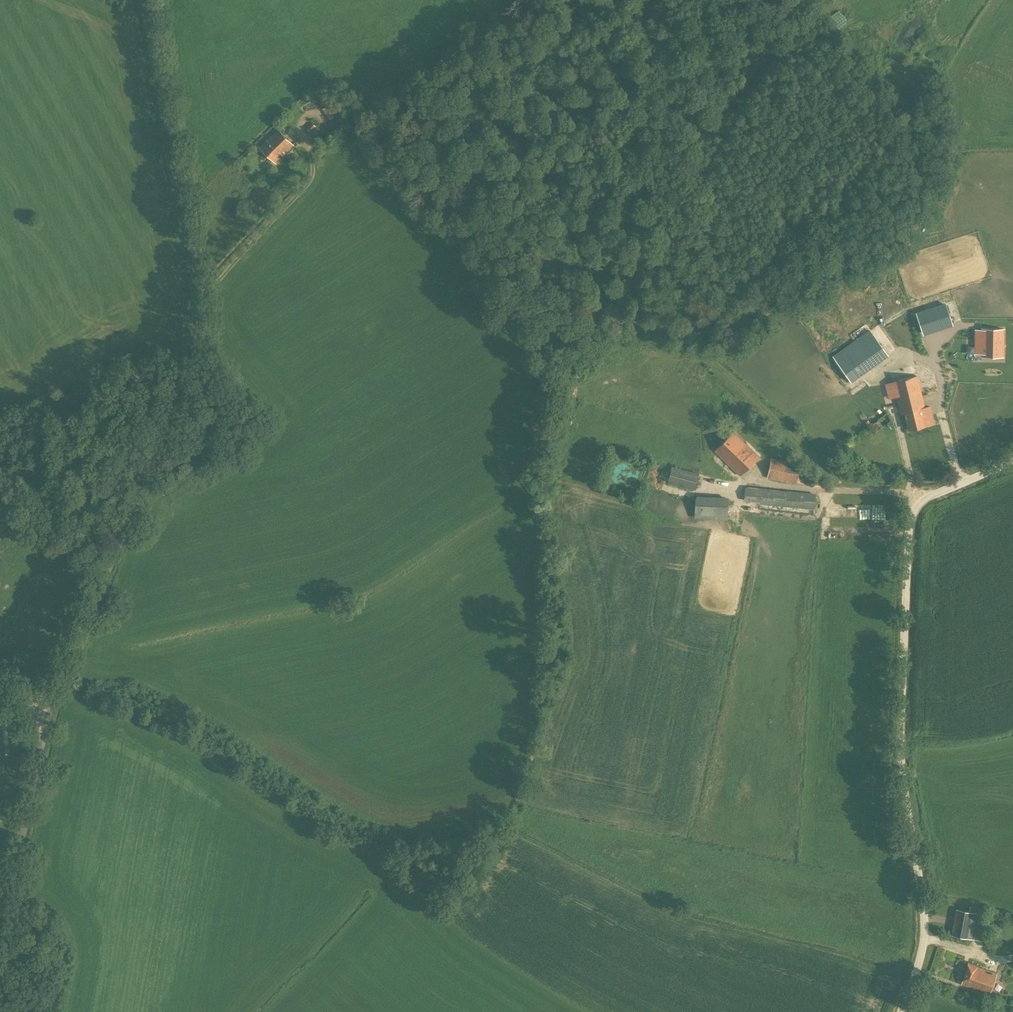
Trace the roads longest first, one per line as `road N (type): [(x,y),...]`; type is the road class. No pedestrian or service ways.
road 1 (tertiary): [(0,940),(53,697),(164,439),(193,354),(197,269),(149,0)]
road 2 (unclassified): [(900,1011),(924,938),(903,775),(910,516),(927,497),(1012,463)]
road 3 (track): [(164,439),(43,499)]

